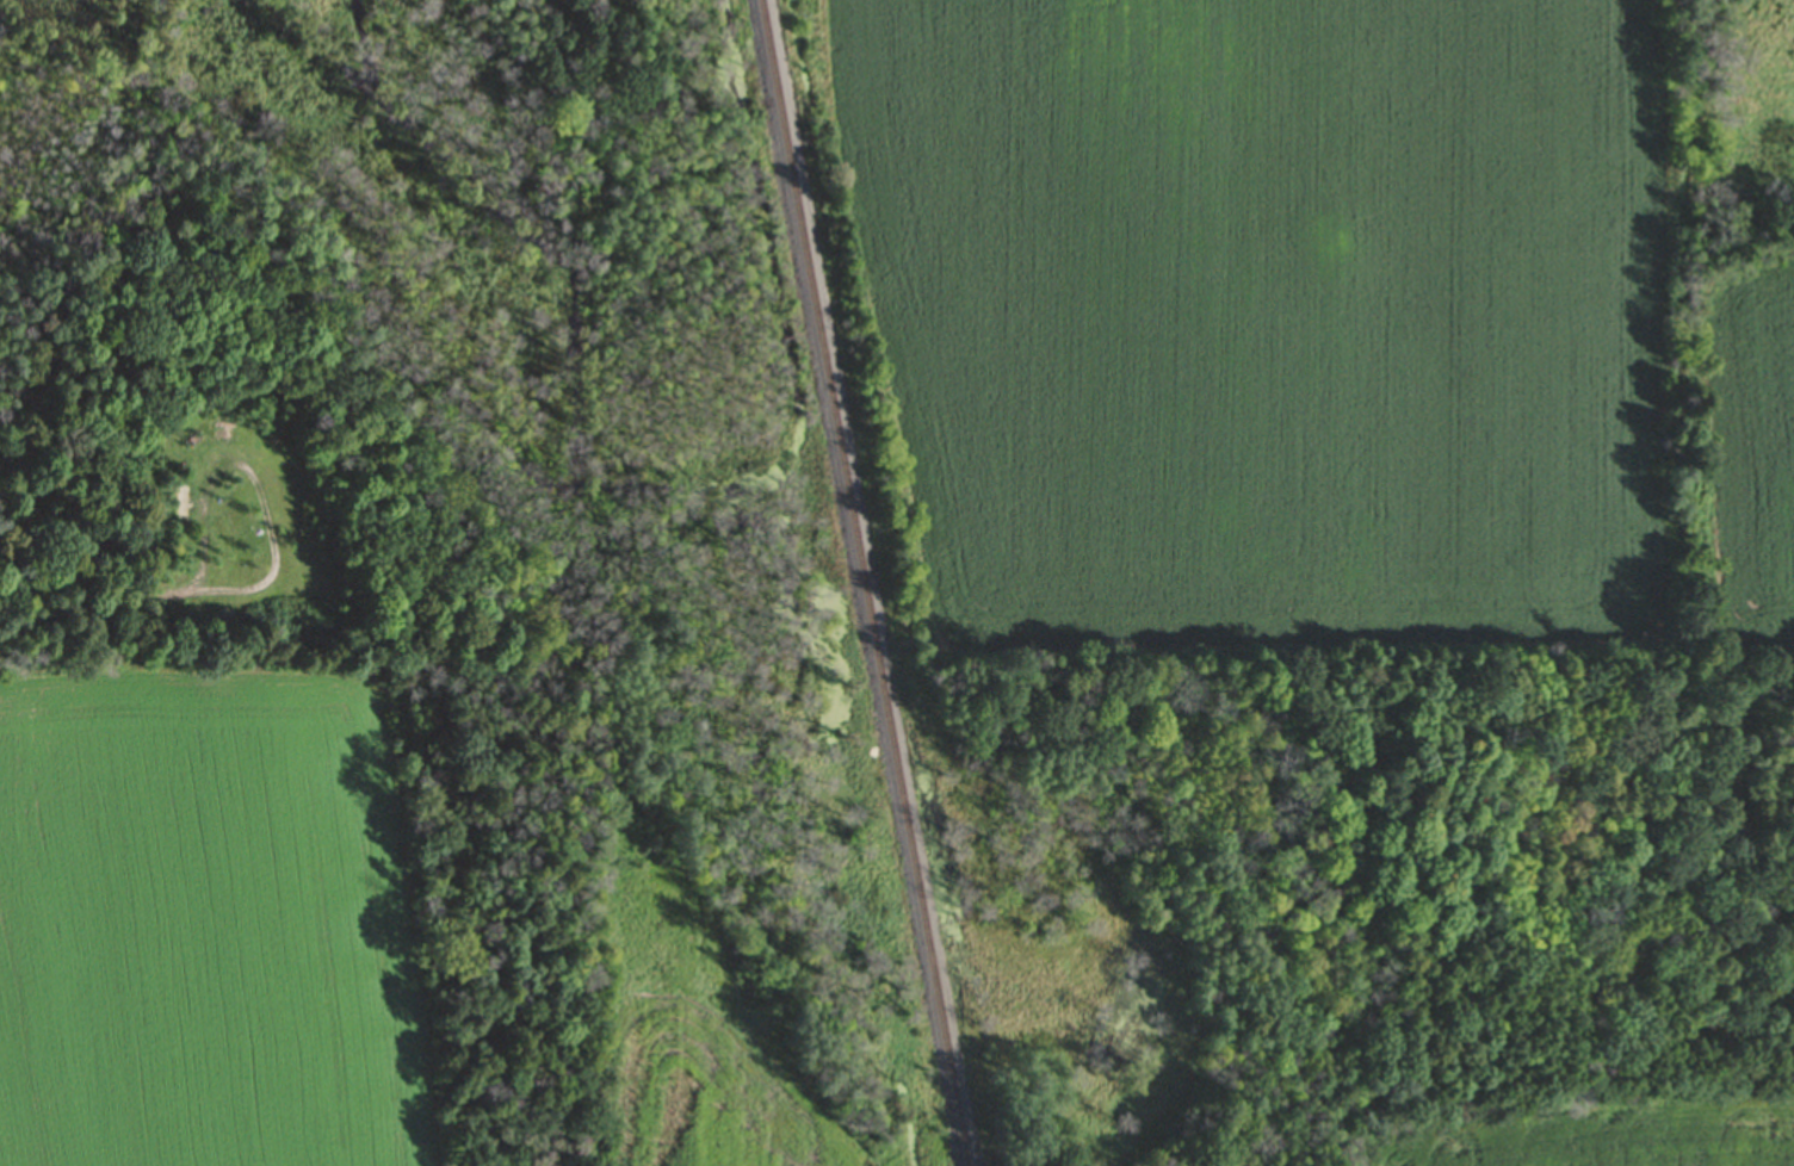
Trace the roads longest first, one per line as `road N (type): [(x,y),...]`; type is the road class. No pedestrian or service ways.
road 1 (residential): [(0,983),(142,965)]
road 2 (residential): [(0,617),(130,610)]

